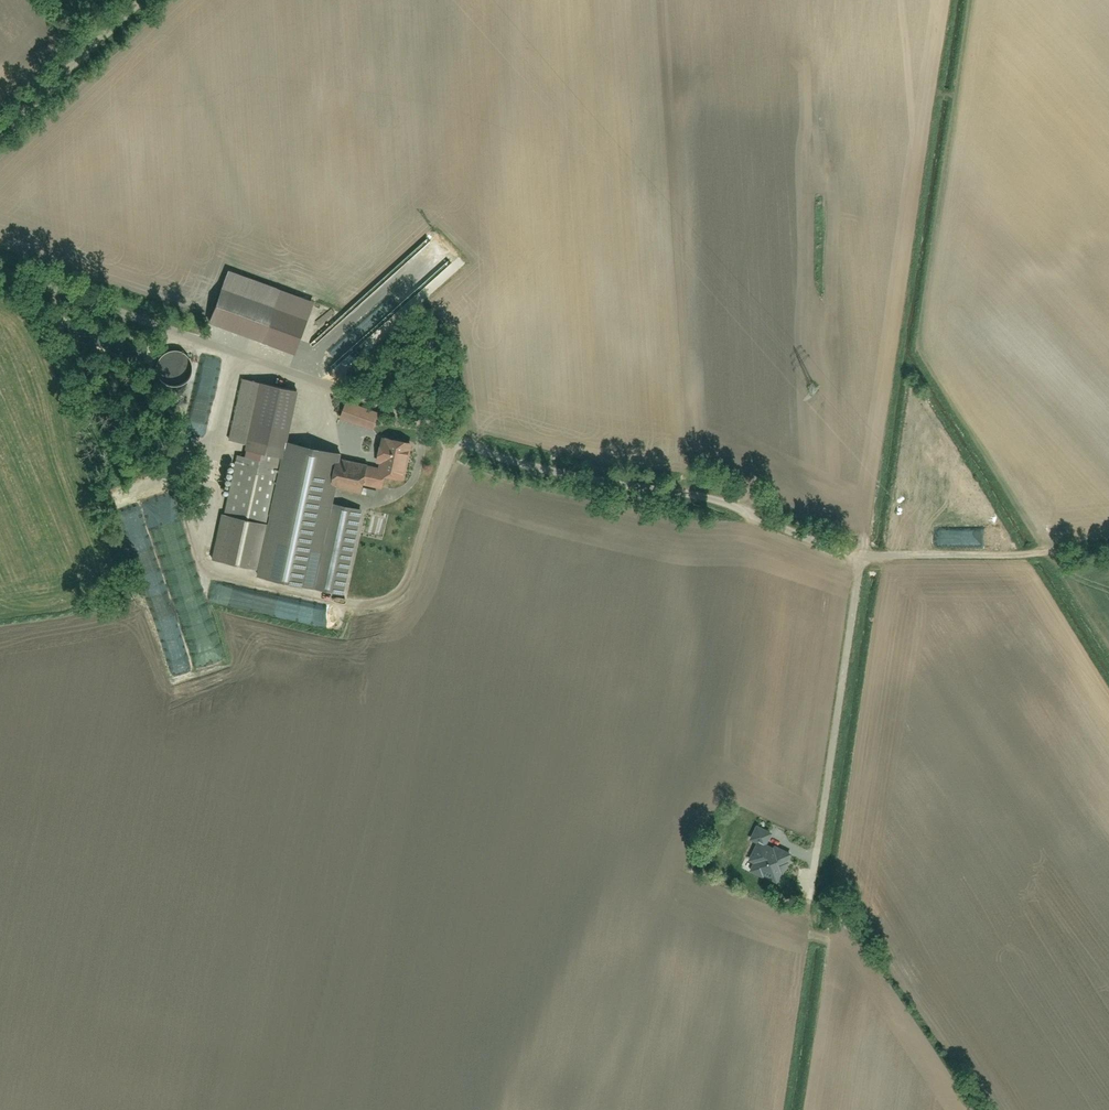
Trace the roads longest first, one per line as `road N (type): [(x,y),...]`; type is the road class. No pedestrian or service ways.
road 1 (unclassified): [(0,129),(139,0)]

